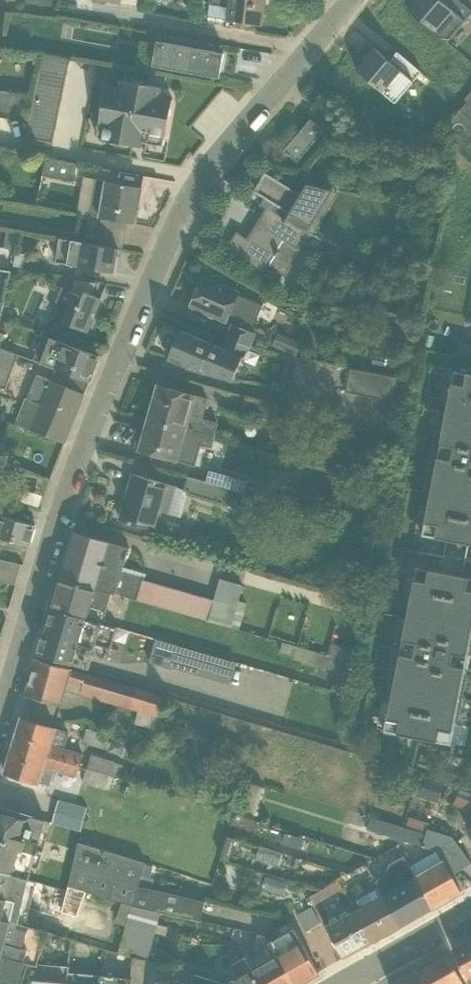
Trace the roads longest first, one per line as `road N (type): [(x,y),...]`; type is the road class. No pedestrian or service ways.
road 1 (residential): [(340,0),(269,79),(179,205),(73,467),(0,715)]
road 2 (unclassified): [(337,983),(470,909)]

